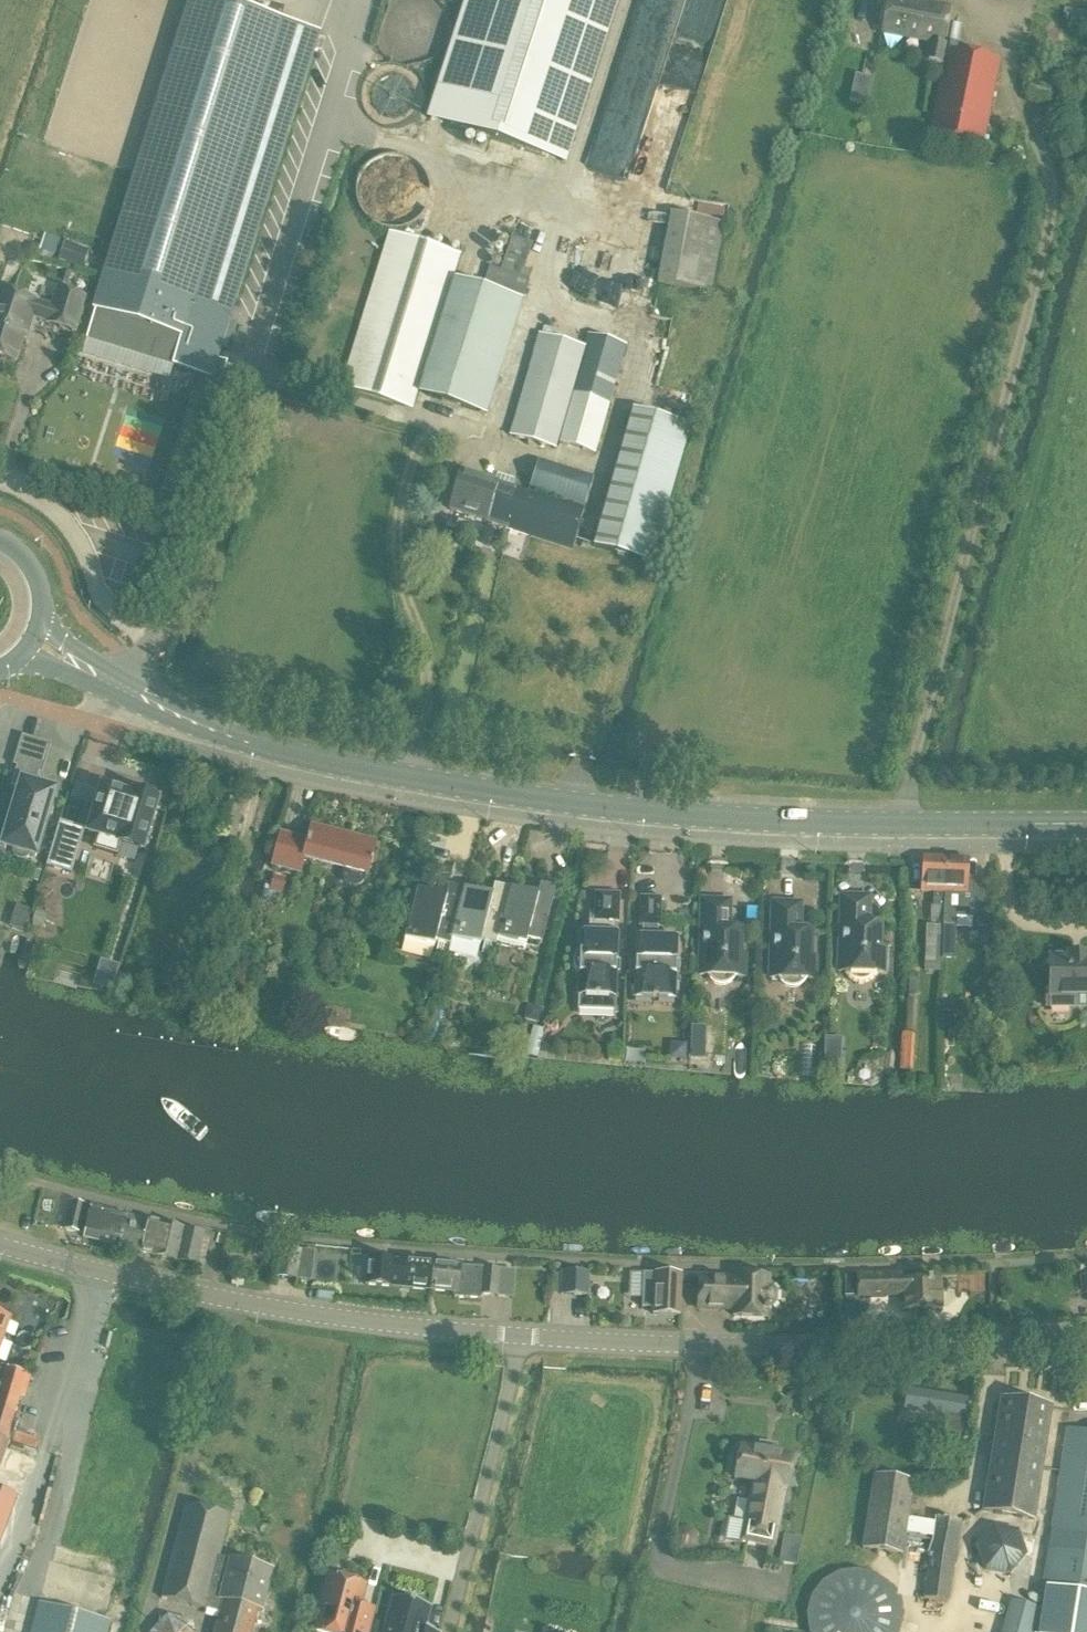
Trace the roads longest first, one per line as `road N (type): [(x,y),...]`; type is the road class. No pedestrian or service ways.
road 1 (tertiary): [(0,1244),(234,1303),(519,1334),(811,1345),(1086,1339)]
road 2 (track): [(896,826),(1053,206),(980,0)]
road 3 (secondary): [(896,826),(710,819),(400,776),(249,743),(130,692)]
road 4 (track): [(325,122),(636,204),(713,0)]
road 5 (secondary): [(896,826),(1086,827)]

